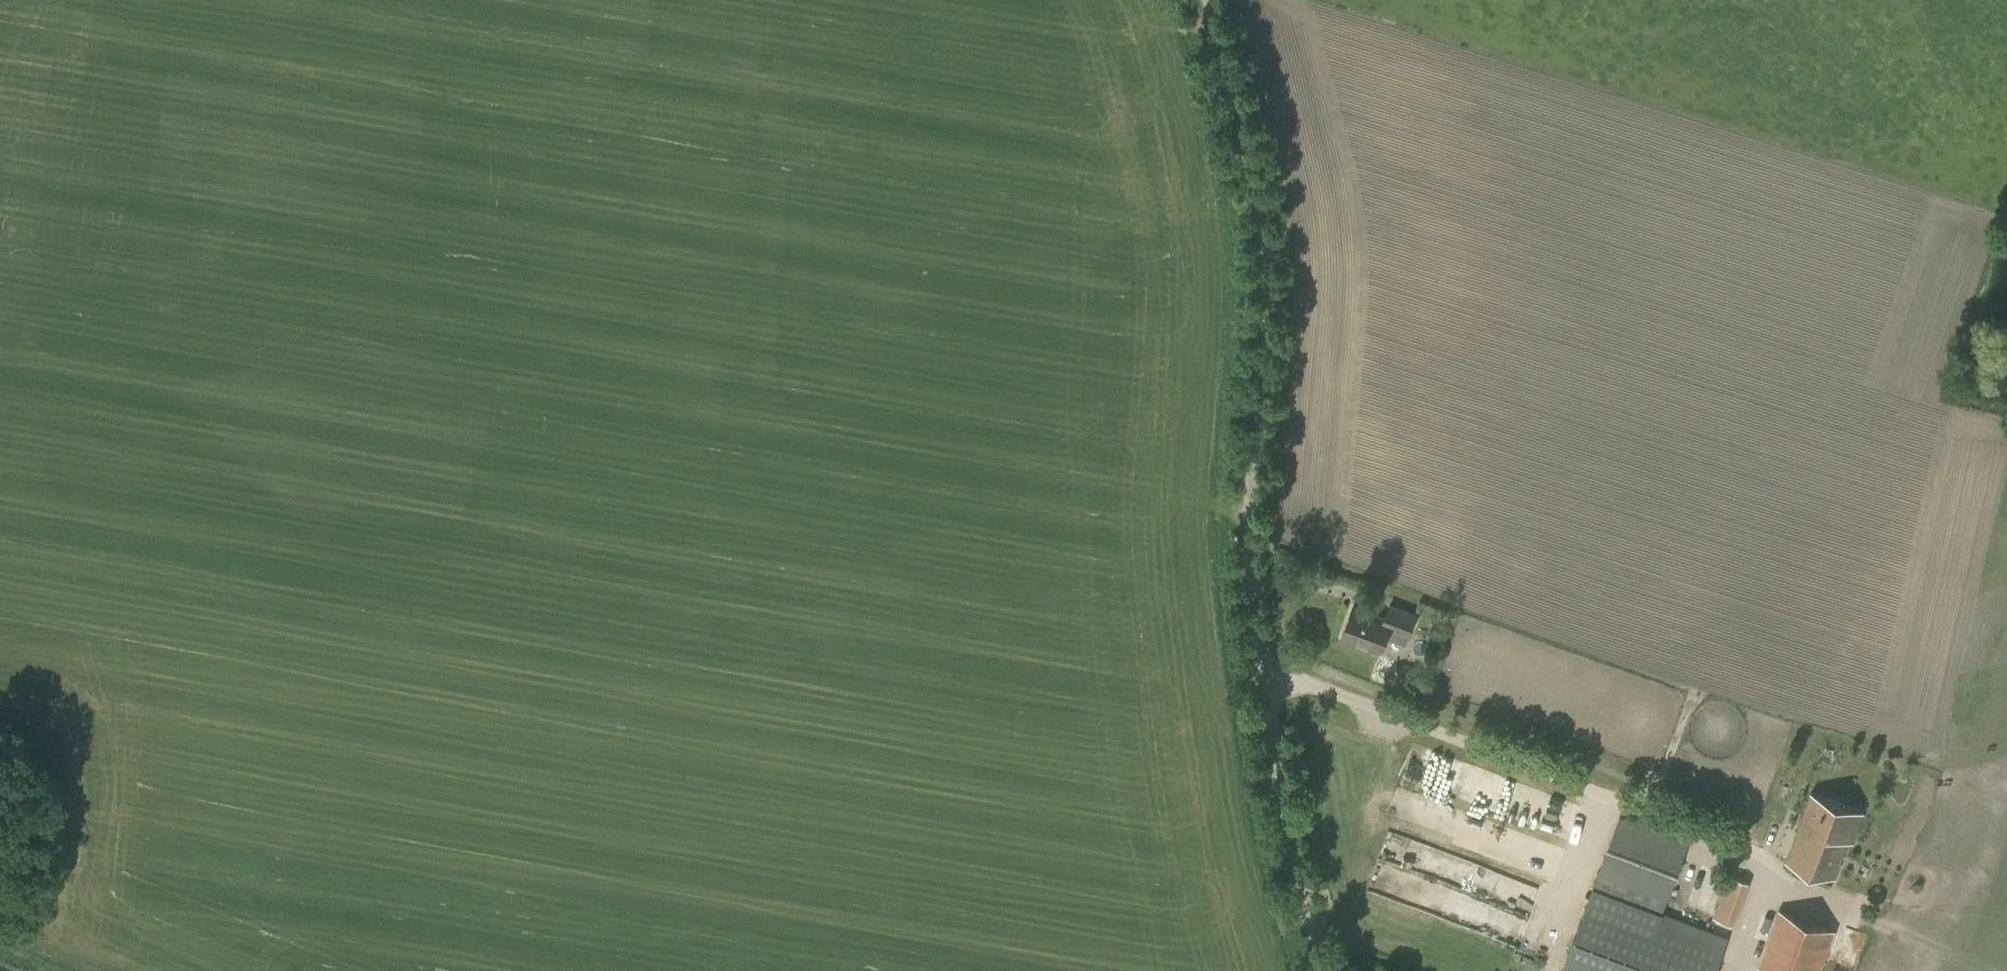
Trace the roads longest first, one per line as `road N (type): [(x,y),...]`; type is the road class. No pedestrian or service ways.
road 1 (unclassified): [(1326,970),(1285,804),(1253,569),(1250,517),(1268,326),(1262,200),(1211,0)]

